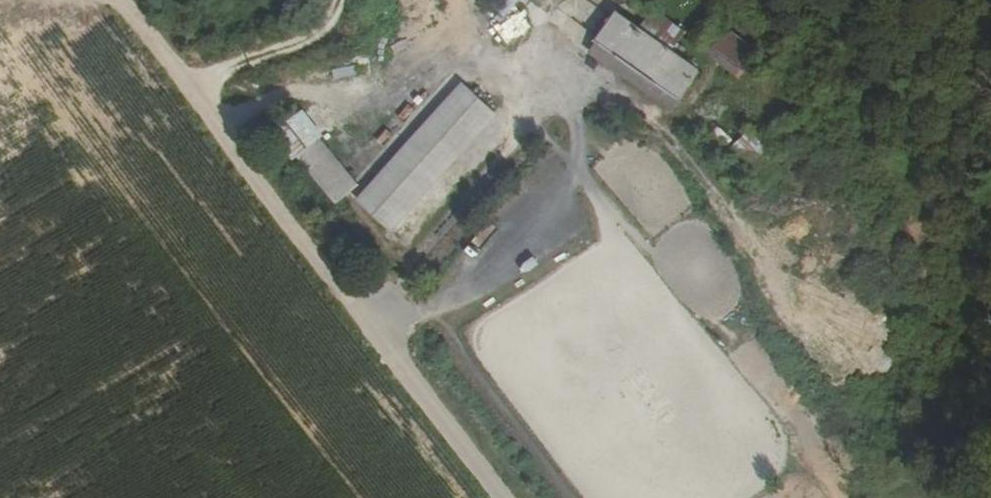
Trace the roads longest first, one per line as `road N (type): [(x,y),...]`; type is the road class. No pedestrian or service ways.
road 1 (residential): [(505,497),(307,245)]
road 2 (track): [(123,0),(307,245)]
road 3 (track): [(572,497),(403,280)]
road 4 (track): [(190,91),(244,62),(310,43),(344,0)]

